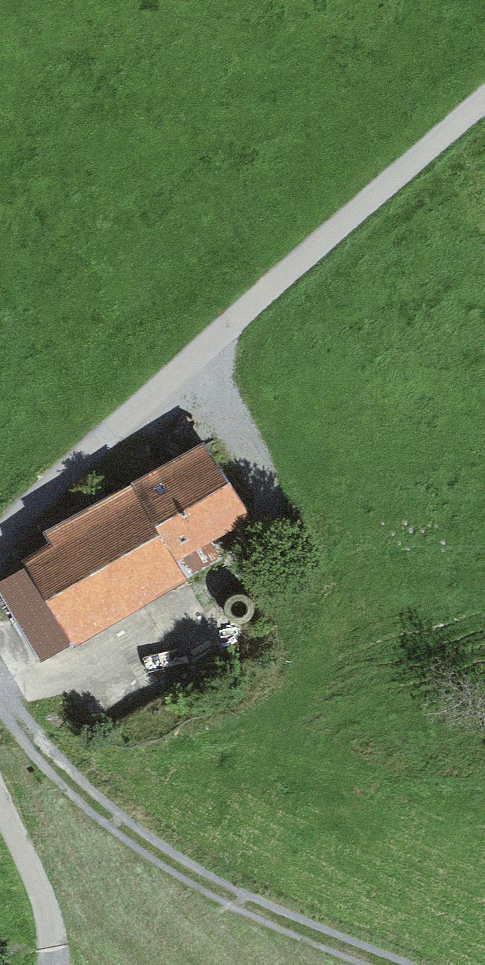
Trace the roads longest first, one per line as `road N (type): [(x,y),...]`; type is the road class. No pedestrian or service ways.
road 1 (residential): [(484,112),(23,512),(0,549)]
road 2 (track): [(0,712),(143,850),(401,964)]
road 3 (residential): [(0,797),(46,896),(53,954)]

